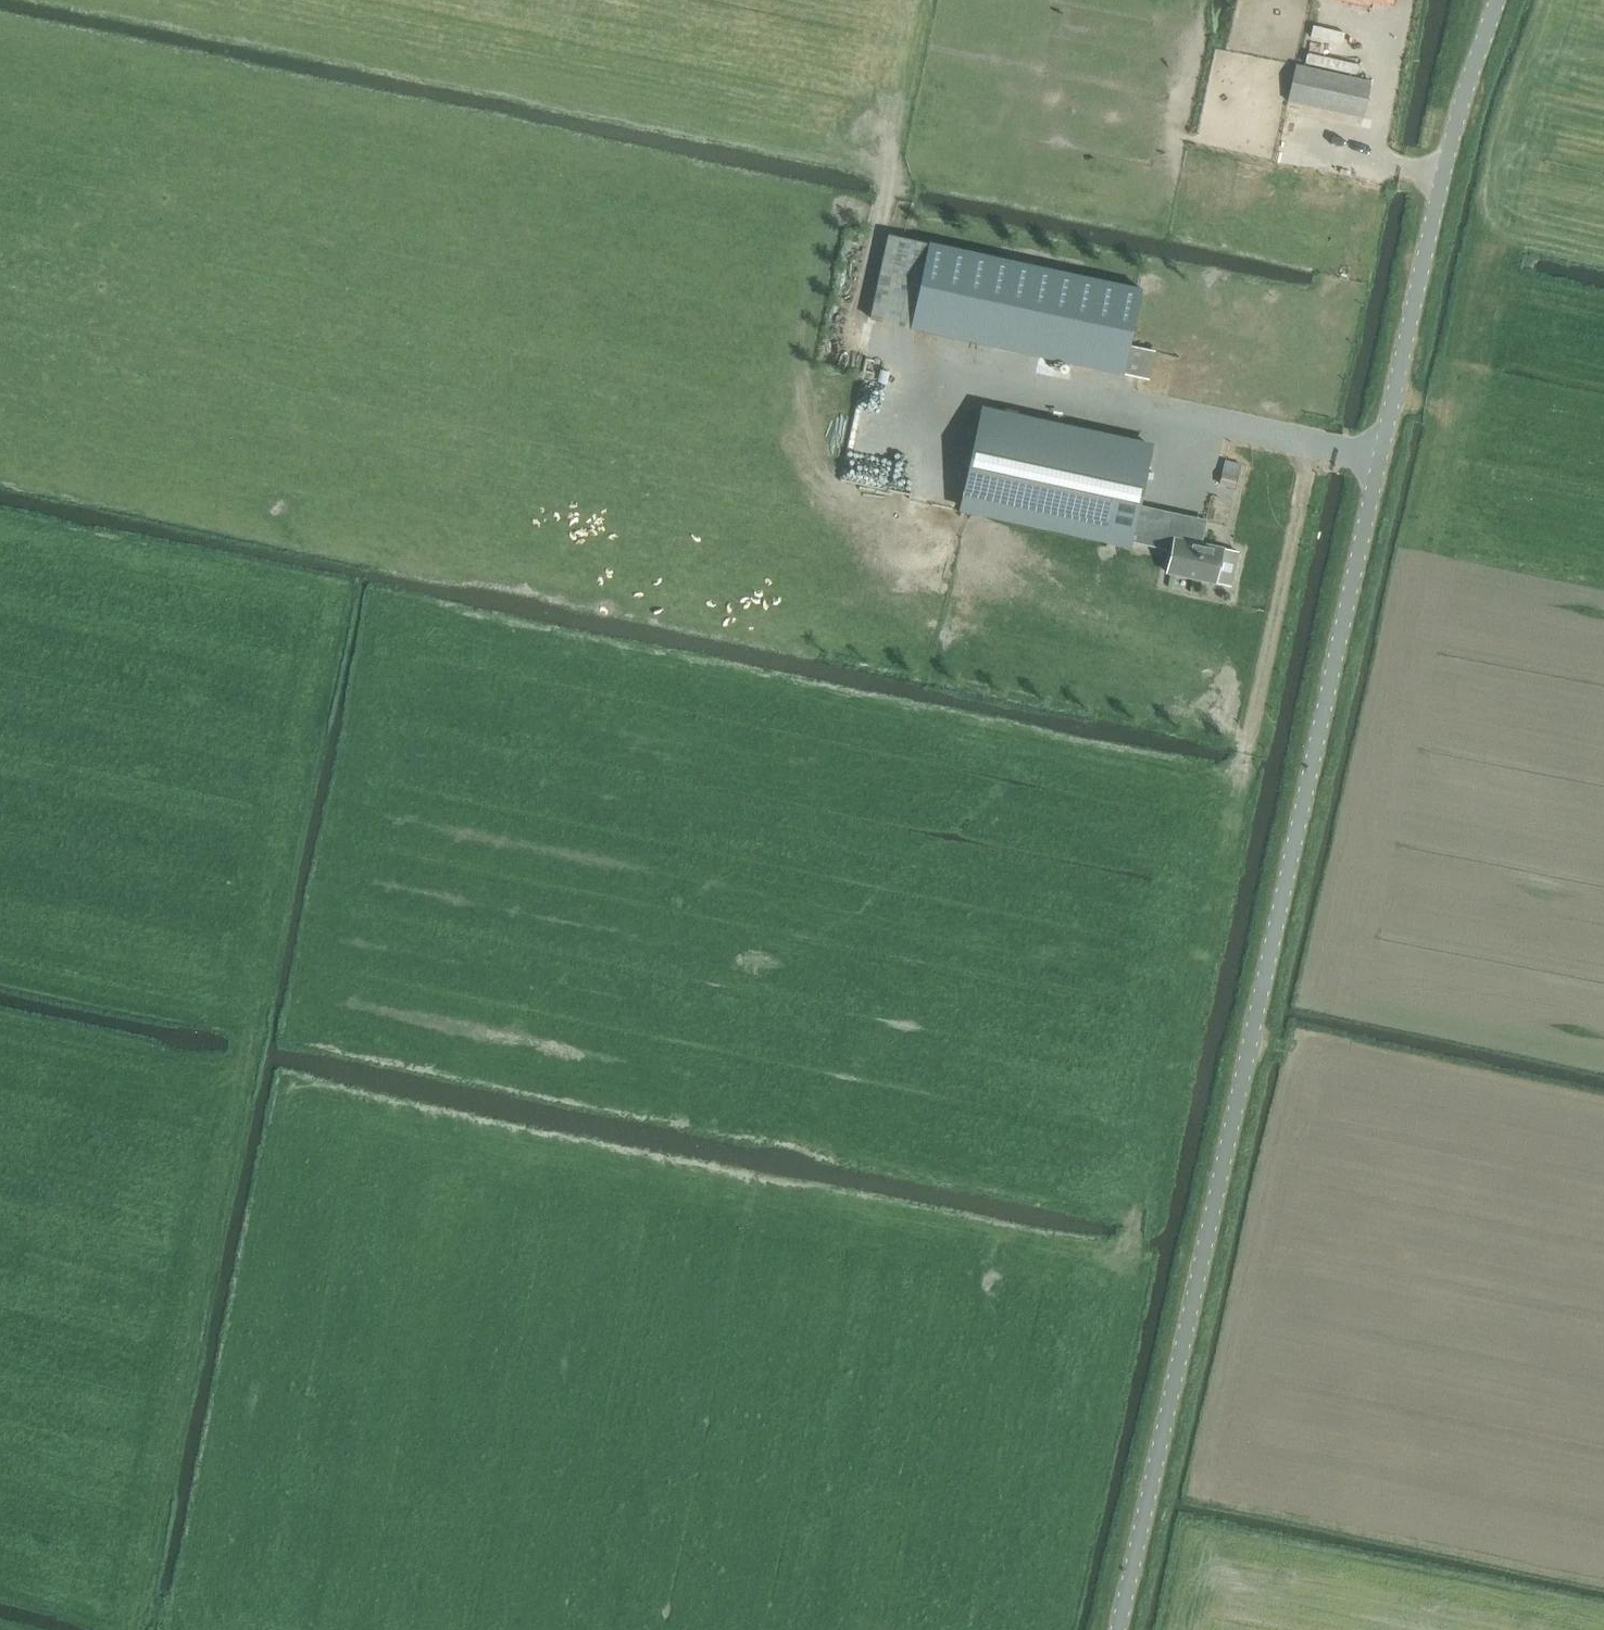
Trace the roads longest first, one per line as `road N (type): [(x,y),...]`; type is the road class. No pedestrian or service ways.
road 1 (unclassified): [(1497,0),(1443,176),(1118,1629)]

